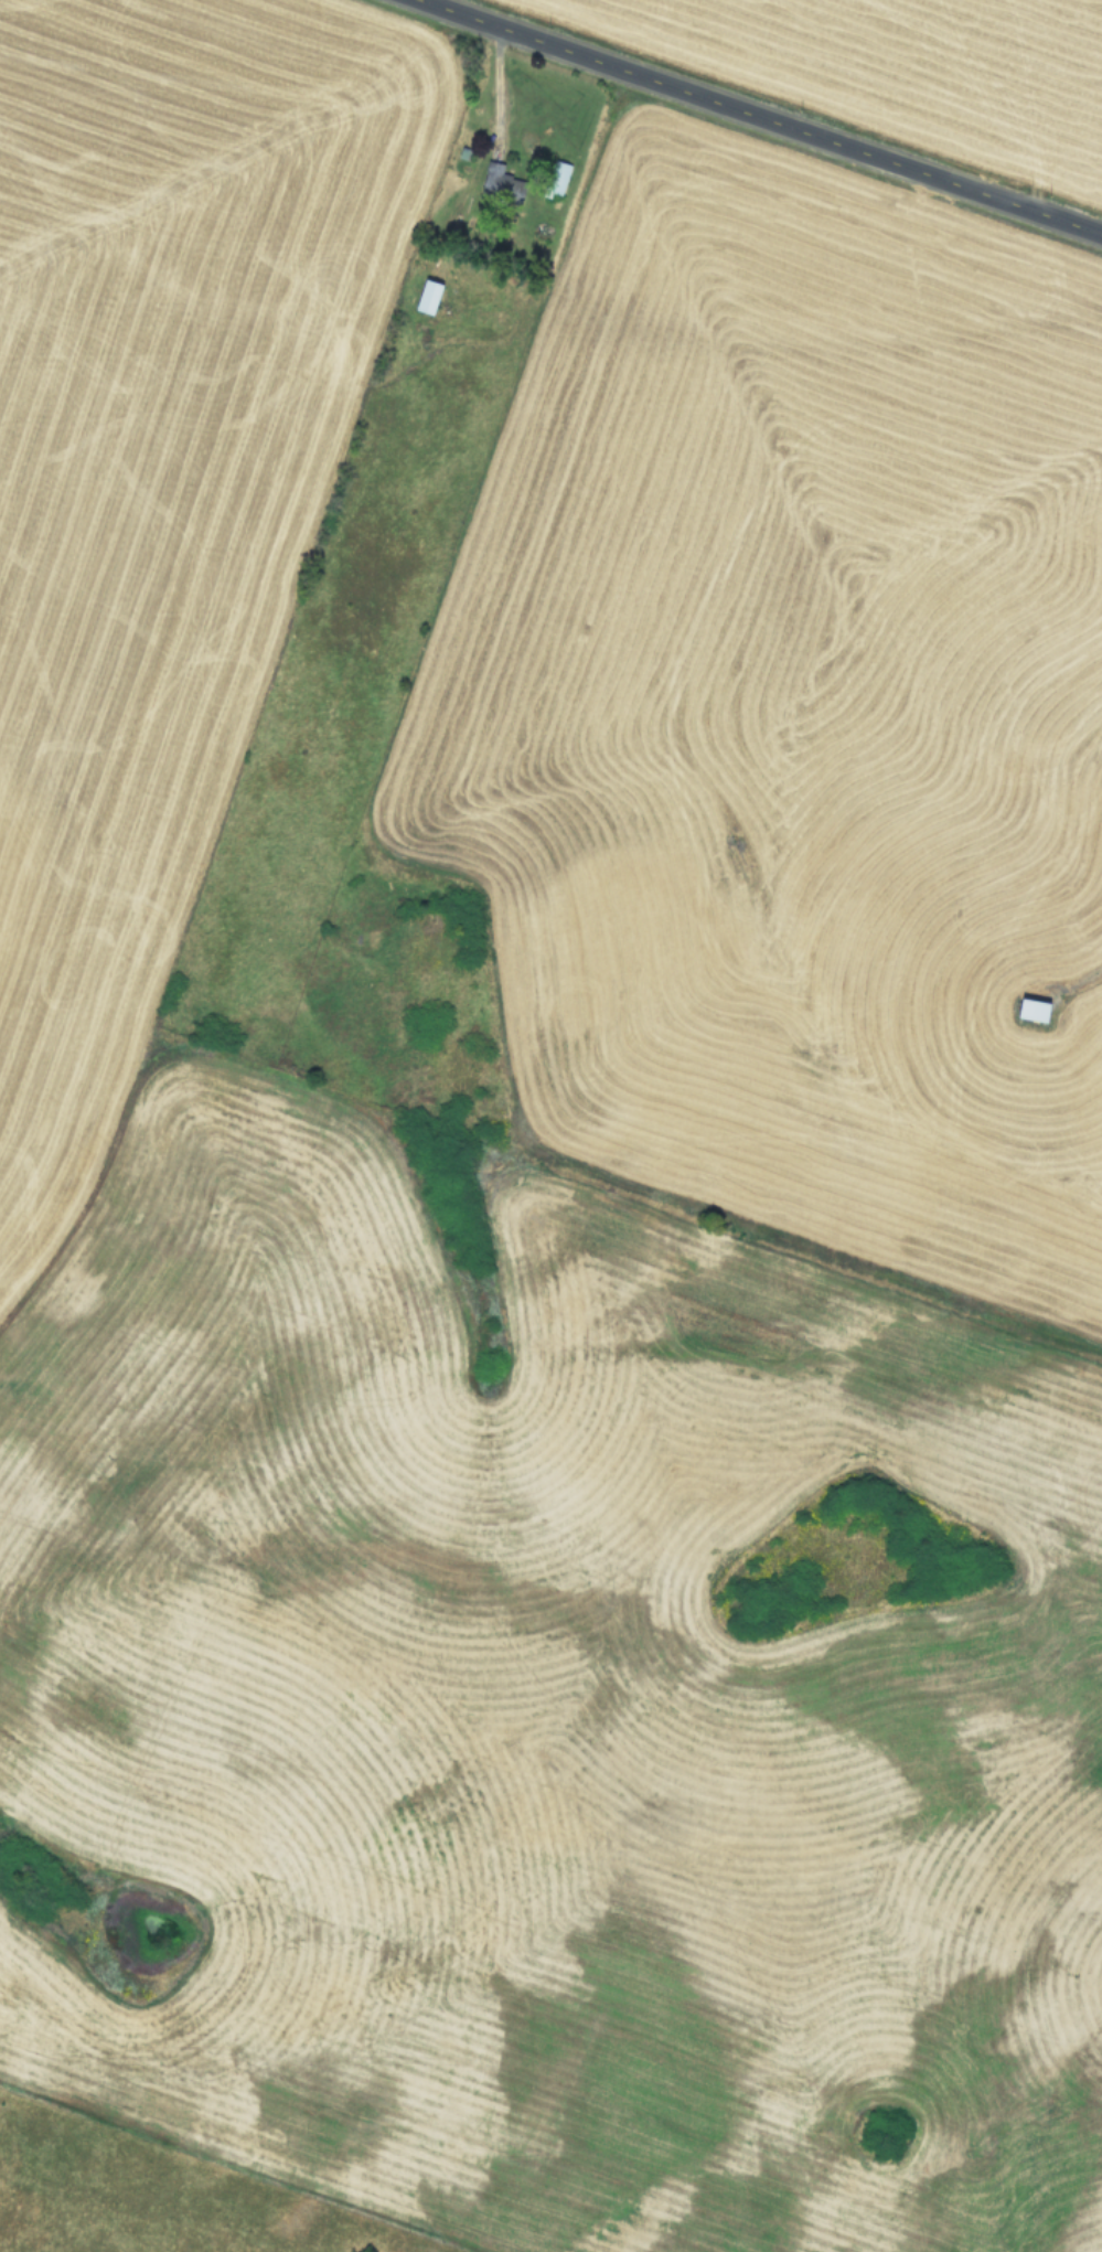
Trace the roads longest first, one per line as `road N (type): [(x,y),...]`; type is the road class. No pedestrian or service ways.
road 1 (tertiary): [(1101,235),(423,0)]

